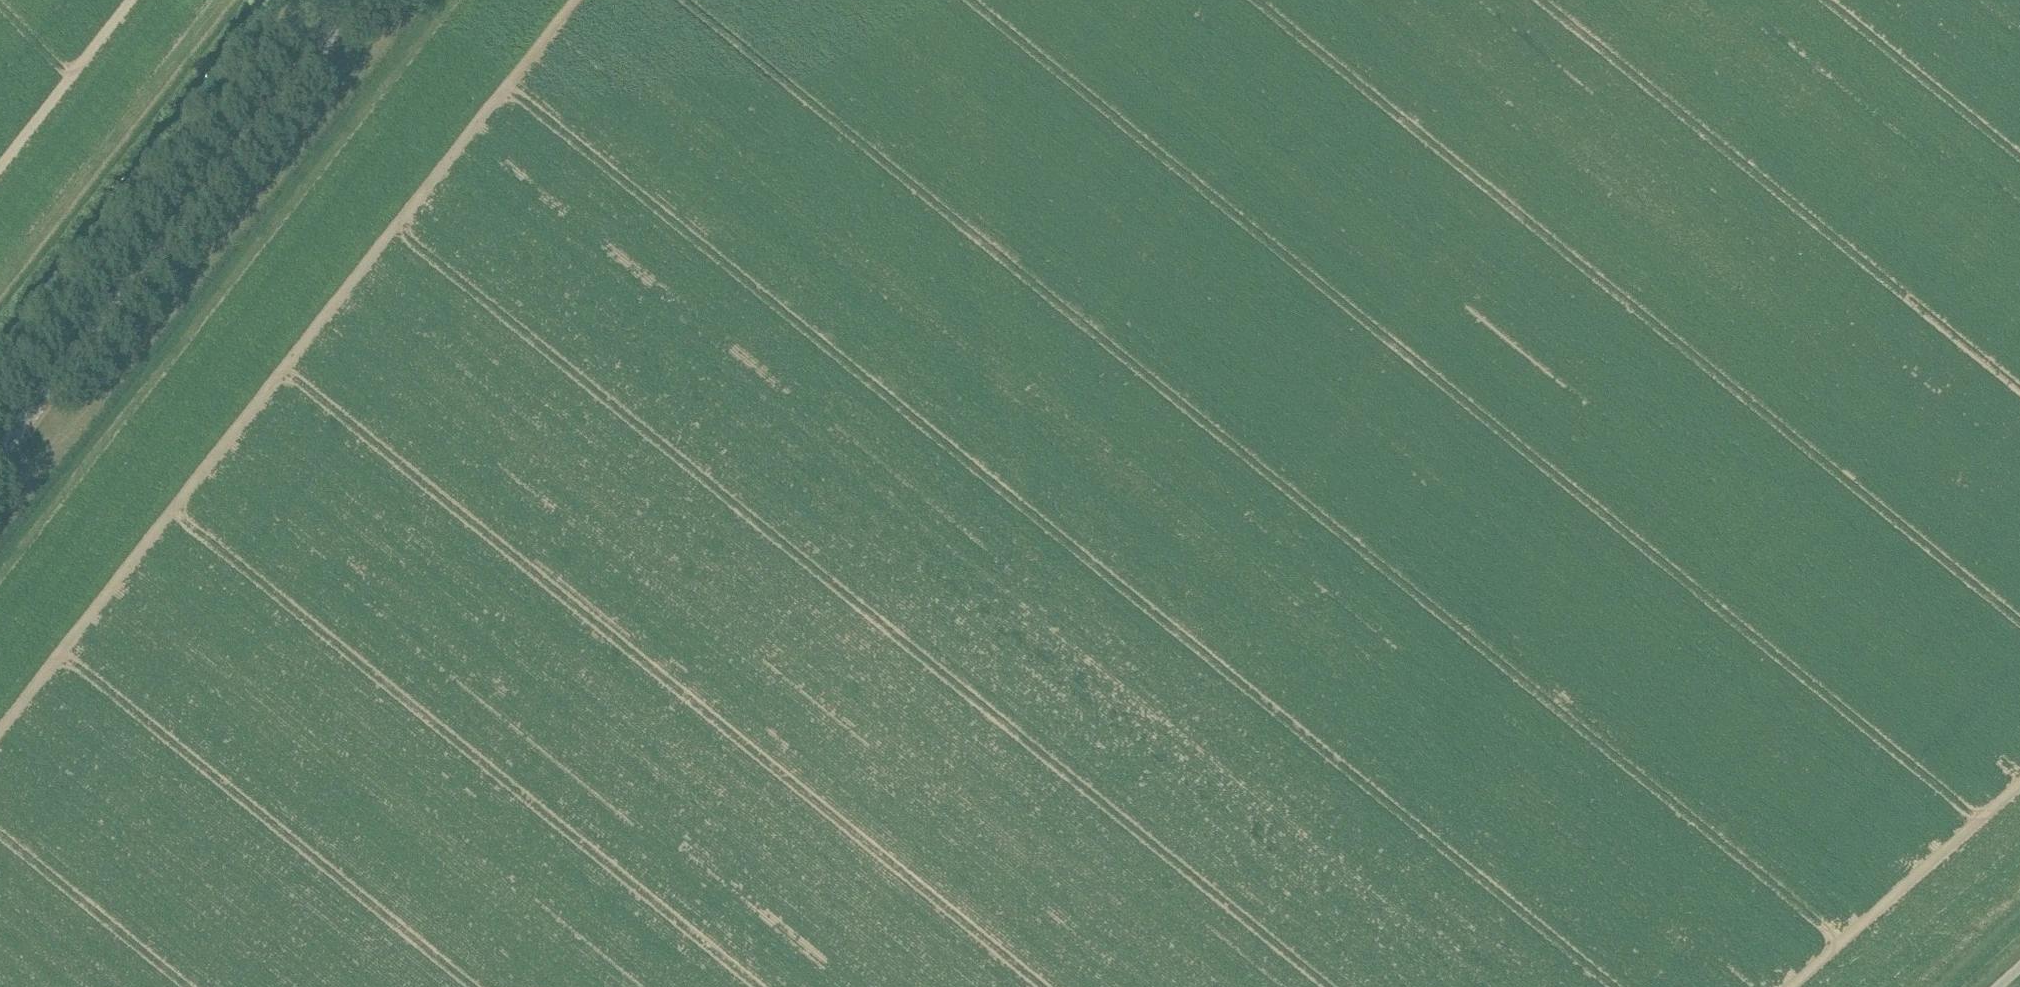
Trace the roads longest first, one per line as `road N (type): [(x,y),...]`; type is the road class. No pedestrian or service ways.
road 1 (secondary): [(0,456),(364,0)]

